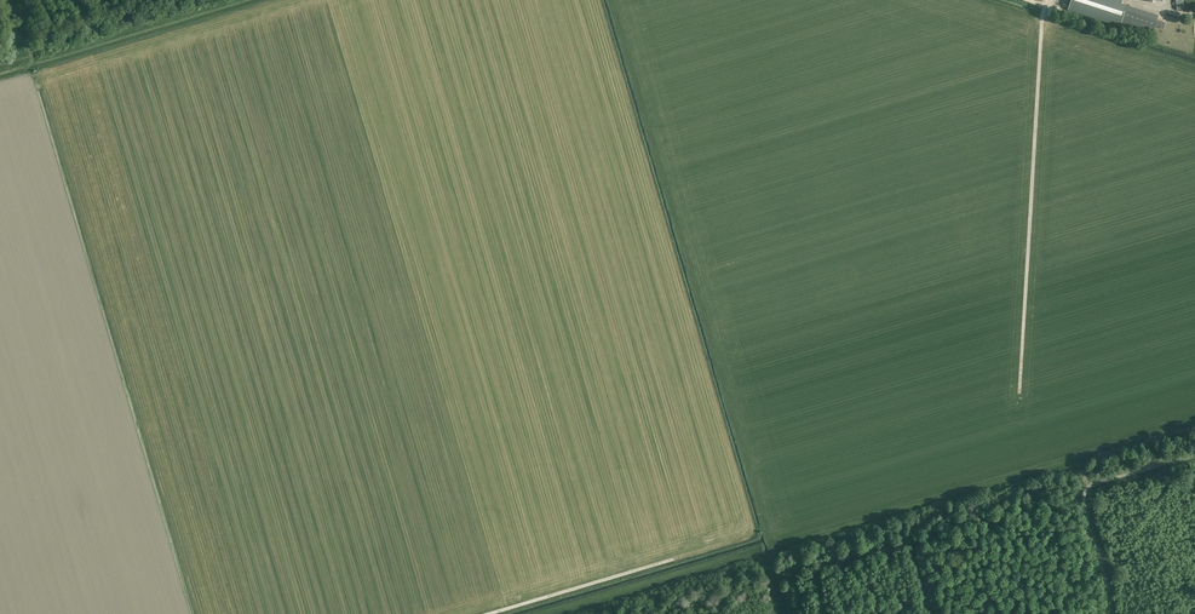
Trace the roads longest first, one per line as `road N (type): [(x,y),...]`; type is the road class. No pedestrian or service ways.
road 1 (track): [(1194,455),(1078,486),(1107,613)]
road 2 (track): [(223,0),(0,68)]

